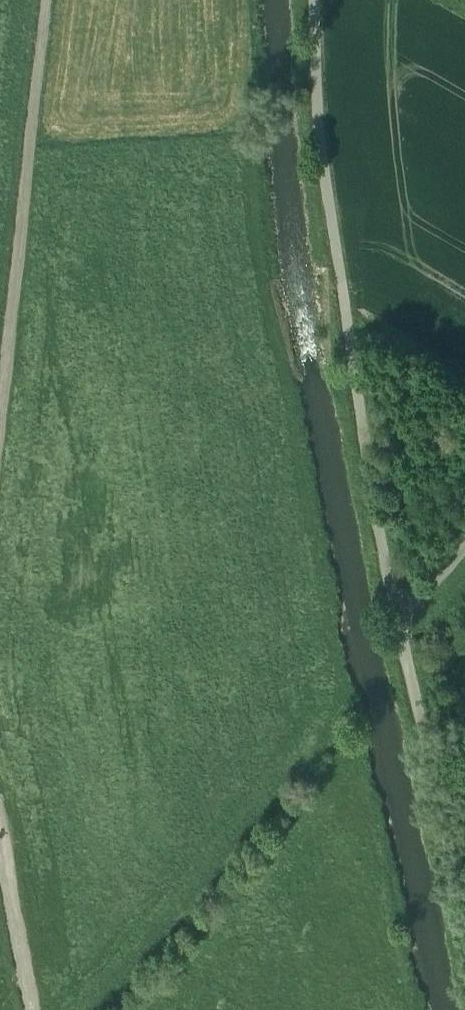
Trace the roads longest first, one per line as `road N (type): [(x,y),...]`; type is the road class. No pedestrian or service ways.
road 1 (track): [(405,629),(355,382),(321,151),(315,0)]
road 2 (track): [(43,0),(0,380)]
road 3 (track): [(464,872),(405,629)]
road 4 (track): [(0,856),(33,1009)]

